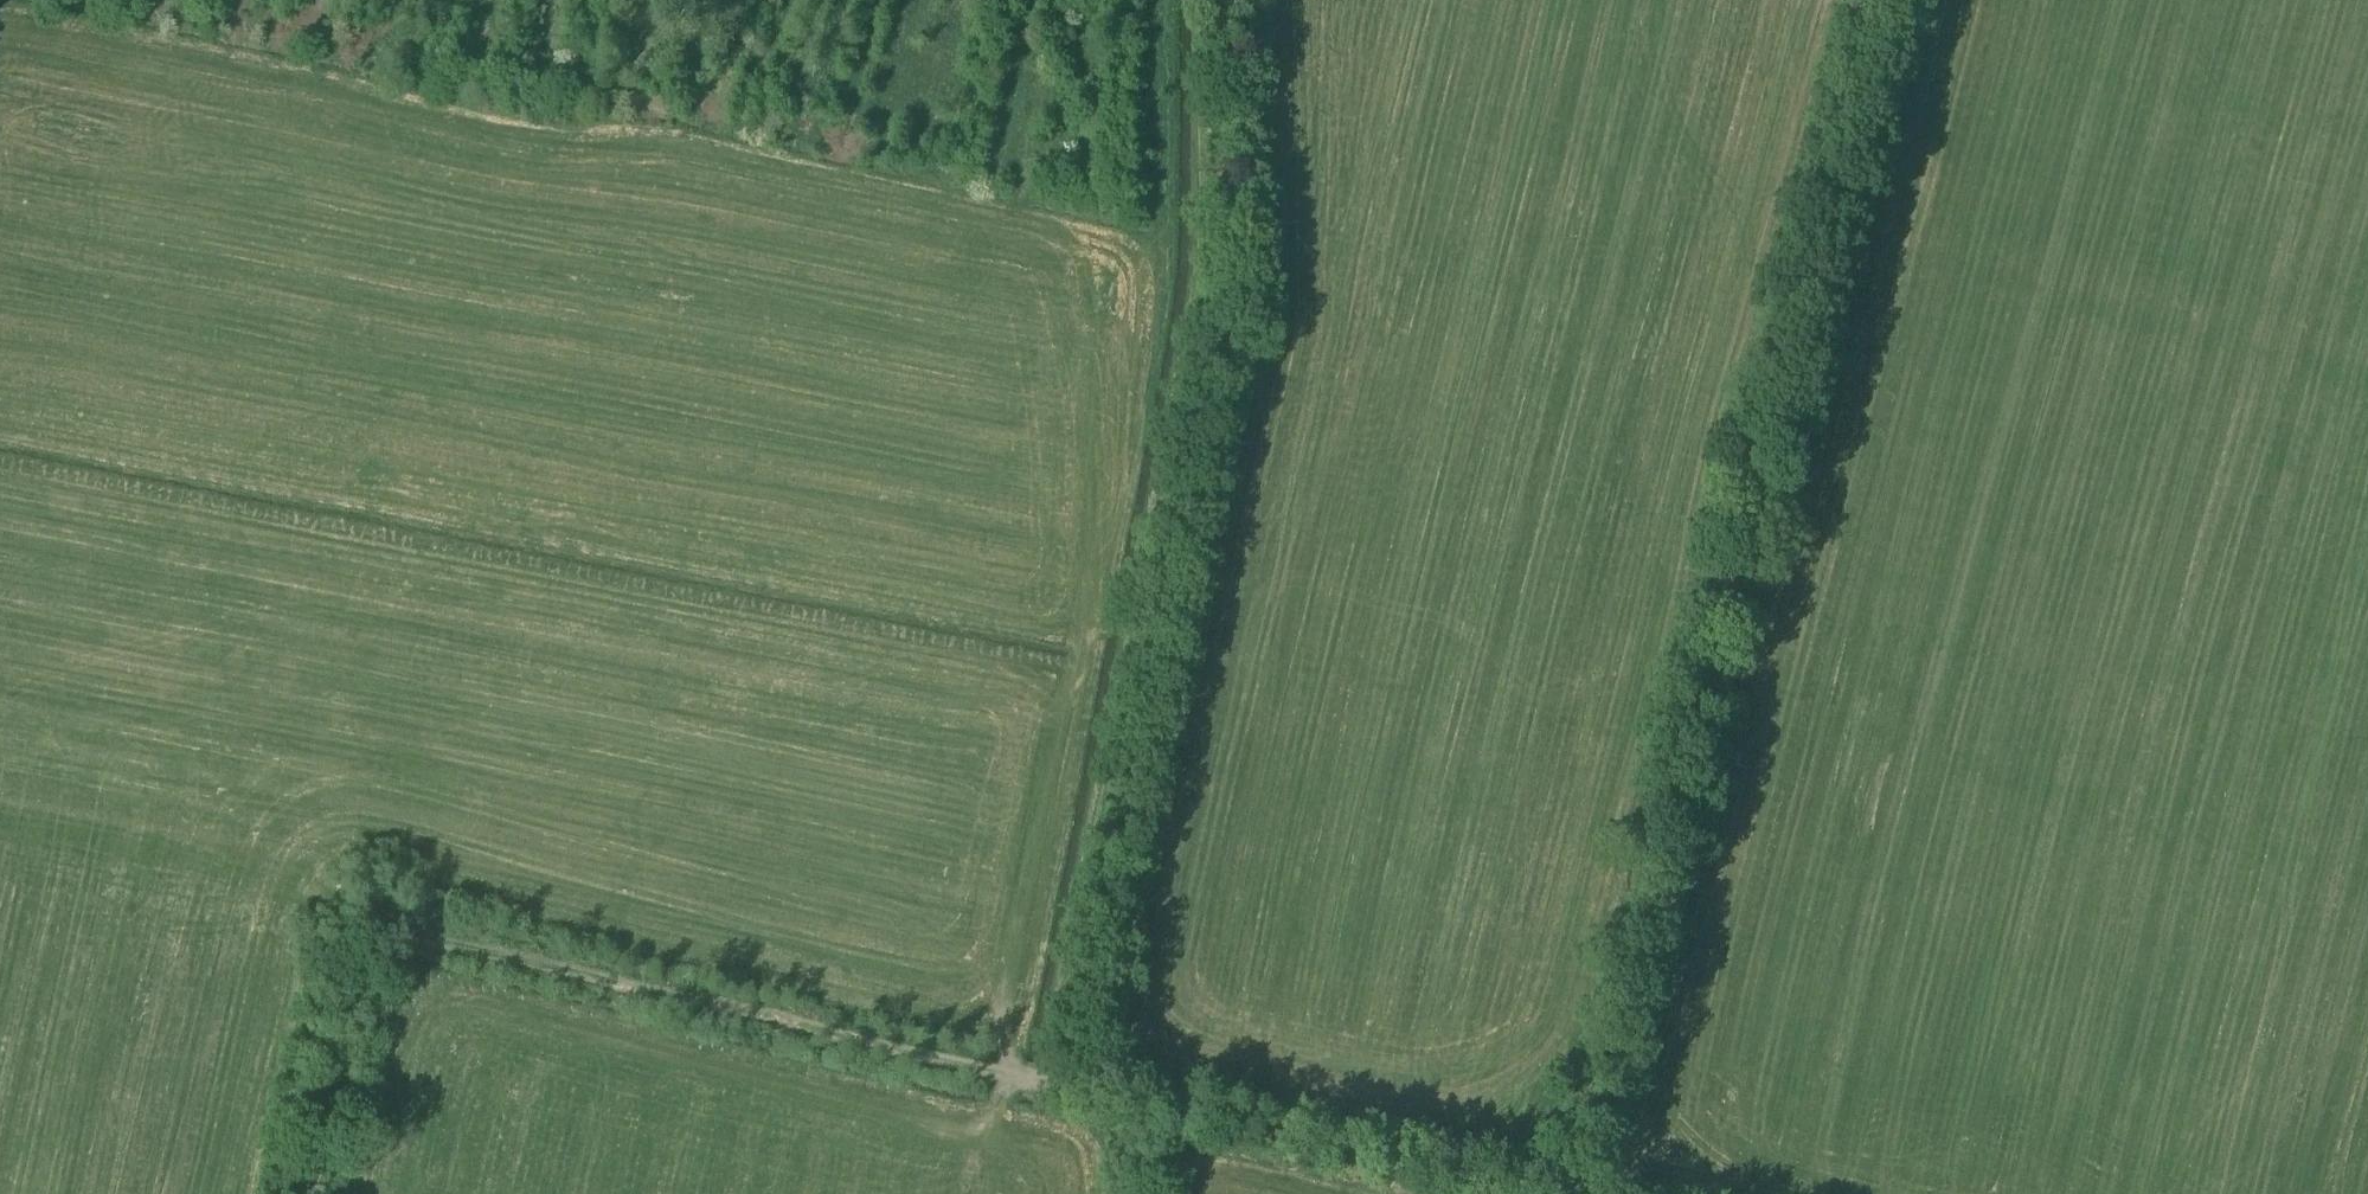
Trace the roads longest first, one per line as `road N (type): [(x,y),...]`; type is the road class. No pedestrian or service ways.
road 1 (track): [(1531,1193),(384,932),(365,948),(345,1026),(344,1069),(309,1193)]
road 2 (track): [(1067,1087),(1140,698),(1198,306),(1203,0)]

